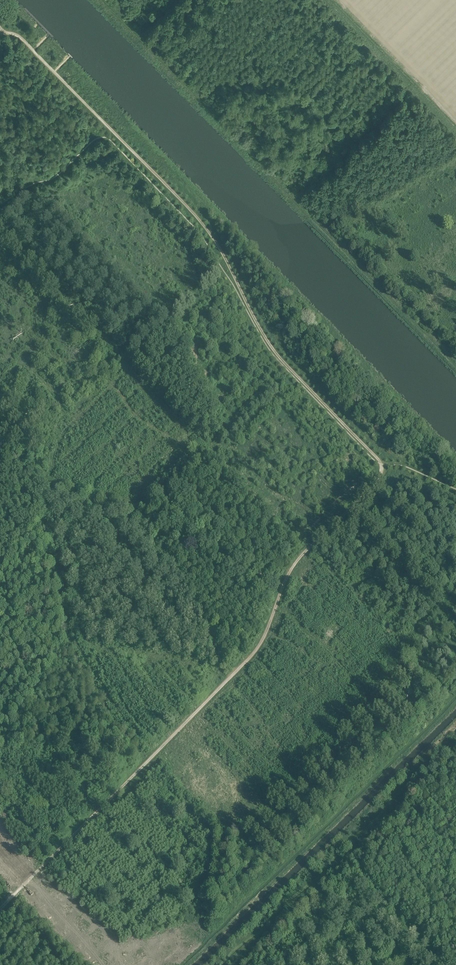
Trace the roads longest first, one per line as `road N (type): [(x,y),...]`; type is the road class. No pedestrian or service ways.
road 1 (track): [(383,464),(380,478),(289,570),(232,675),(0,907)]
road 2 (track): [(383,464),(275,352),(198,218),(22,38),(7,32)]
road 3 (track): [(101,0),(455,365)]

